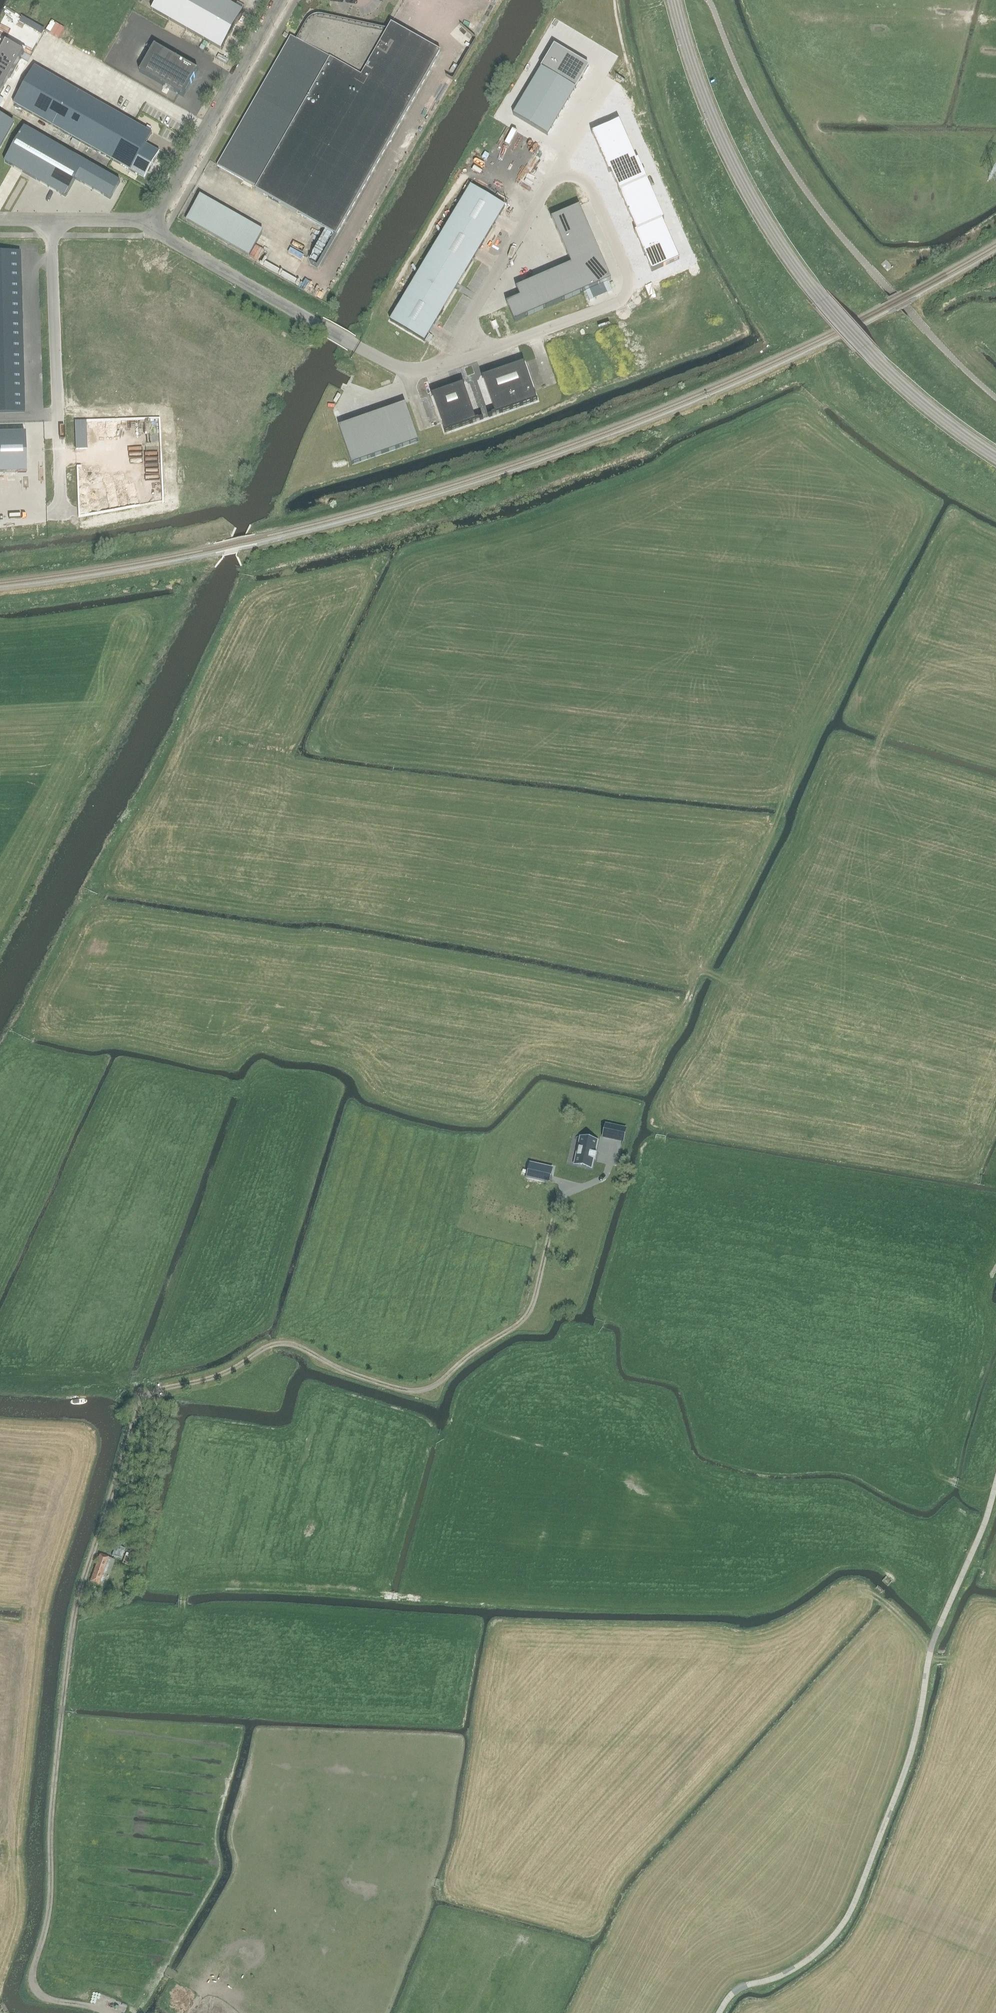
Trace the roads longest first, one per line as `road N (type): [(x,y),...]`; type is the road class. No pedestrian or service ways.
road 1 (unclassified): [(107,2012),(44,1998),(31,1979),(49,1906),(51,1807),(75,1609),(140,1404),(156,1390),(214,1377),(278,1343),(341,1370),(426,1391),(527,1316),(546,1252)]
road 2 (track): [(48,961),(82,961),(98,901),(121,877),(158,894),(332,914),(643,973),(729,977),(739,970),(748,930),(839,743),(995,785)]
road 3 (unclassified): [(719,2012),(737,1990),(804,1962),(848,1915),(906,1766),(935,1637),(995,1482)]
road 4 (primary): [(674,0),(716,126),(778,241),(862,346),(995,456)]
road 5 (unclassified): [(464,357),(473,311),(547,186),(577,177),(591,187),(628,273),(625,293),(615,304),(503,344)]
road 6 (unclassified): [(464,357),(401,369),(170,241),(152,220)]
road 7 (unclassified): [(51,219),(61,513)]
road 8 (unclassified): [(279,0),(152,220)]

